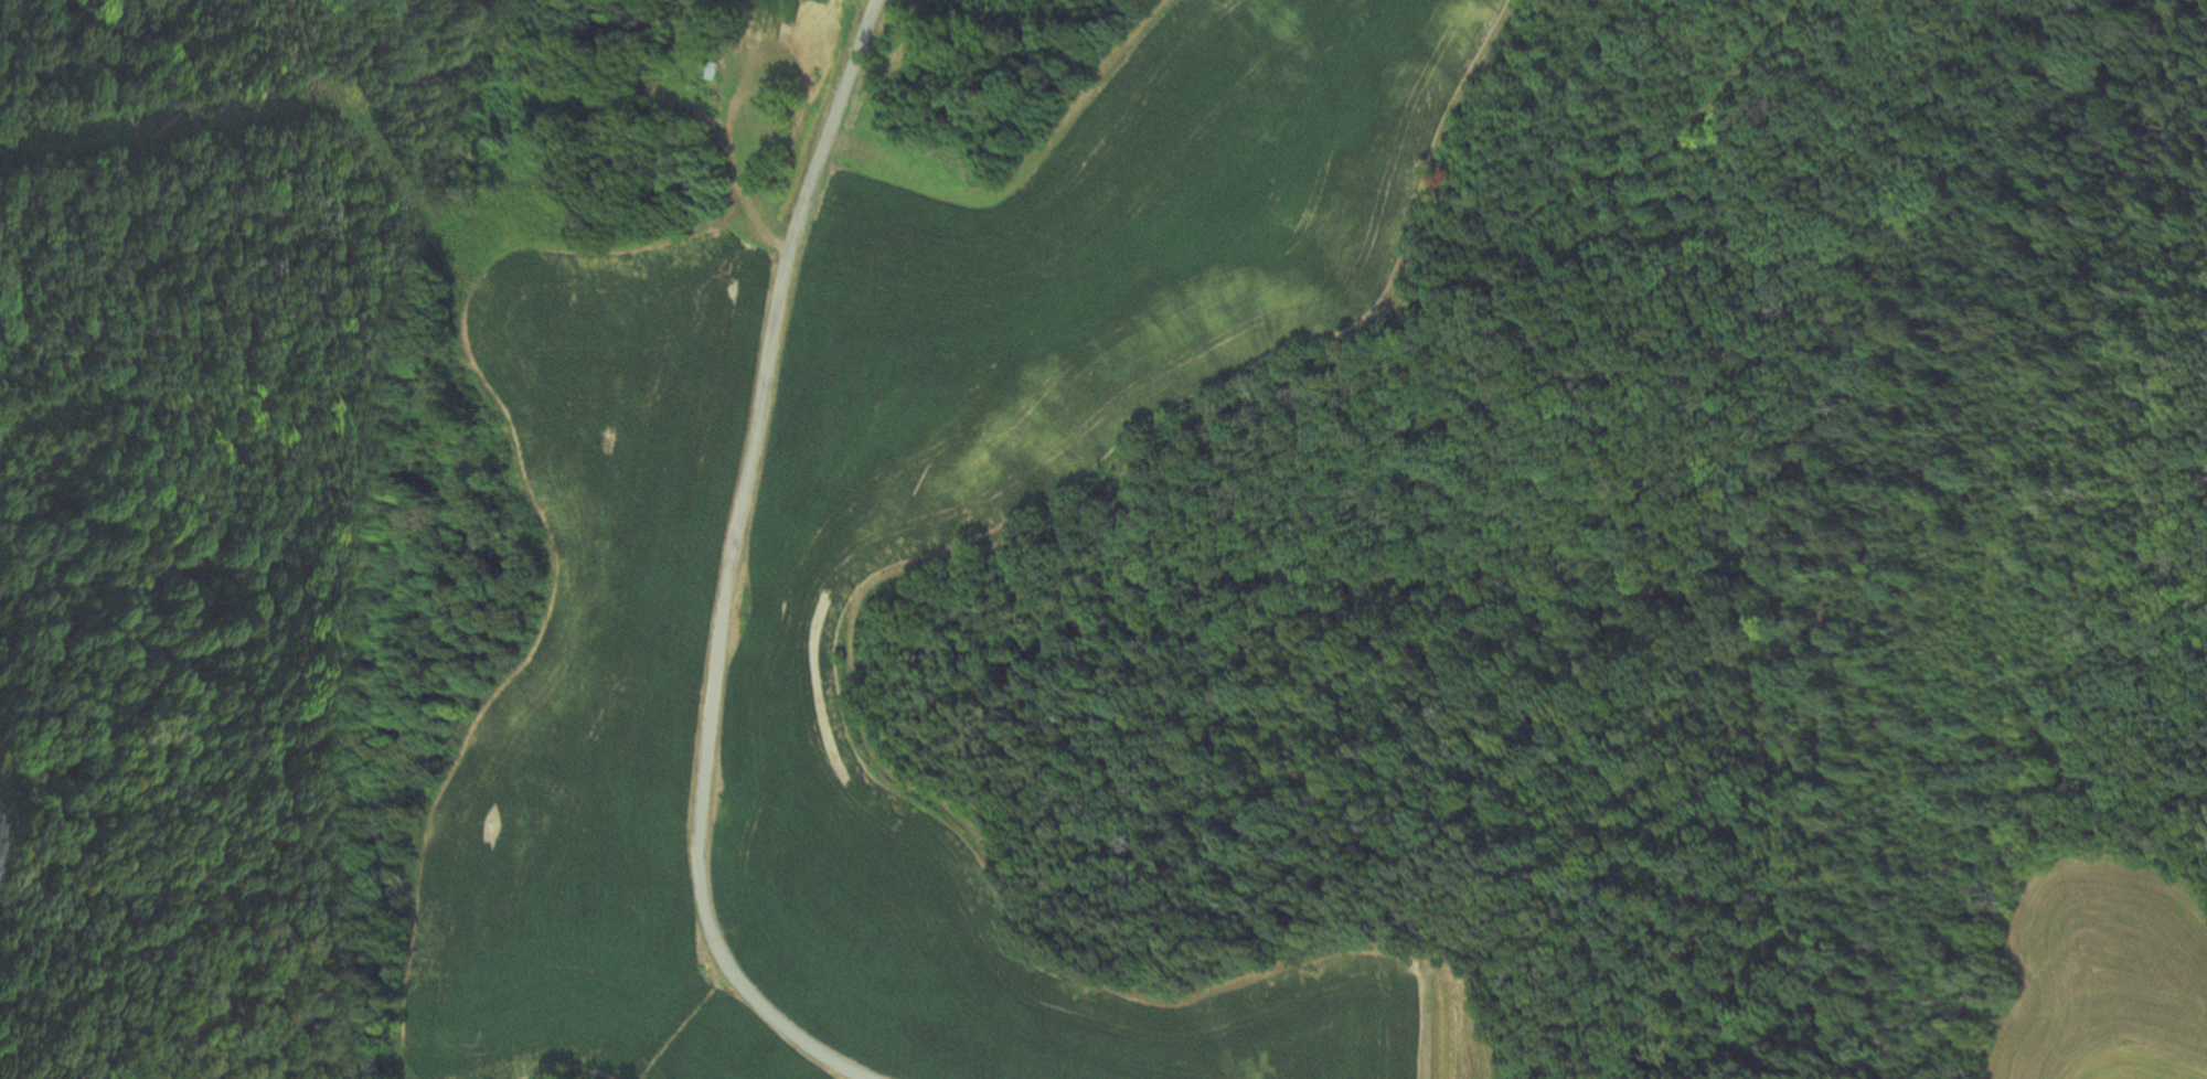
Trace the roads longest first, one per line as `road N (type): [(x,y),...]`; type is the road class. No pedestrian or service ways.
road 1 (residential): [(864,1078),(754,1003),(706,940),(696,859),(731,541),(765,365),(799,212),(874,0)]

